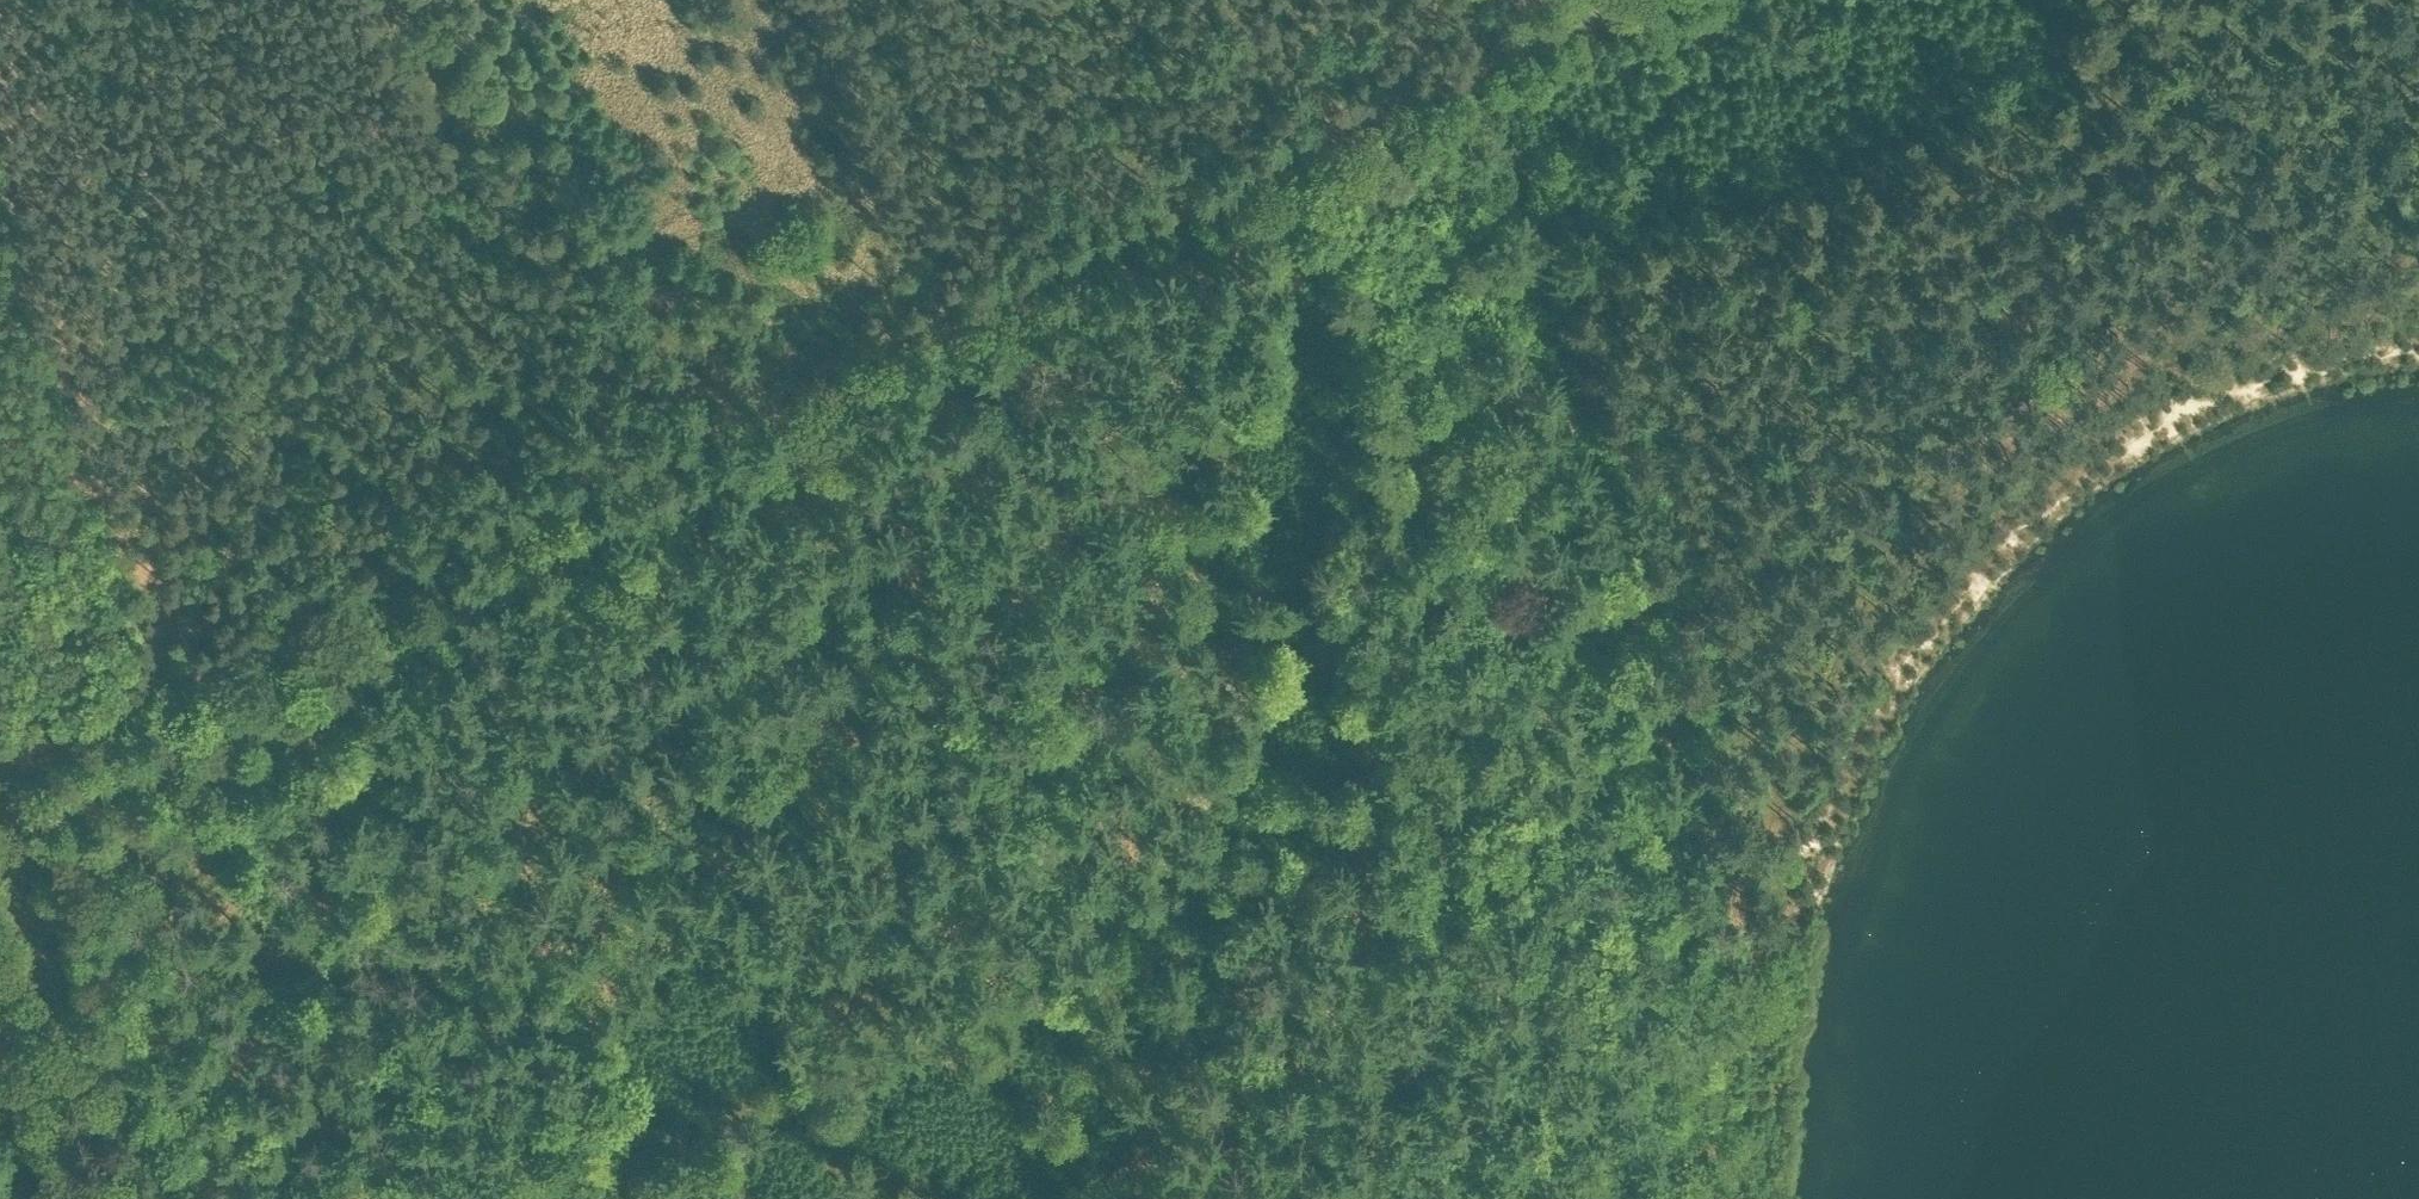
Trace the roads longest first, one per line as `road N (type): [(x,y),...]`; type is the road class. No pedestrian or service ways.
road 1 (track): [(134,705),(1487,65)]
road 2 (track): [(1487,65),(1651,0)]
road 3 (track): [(37,1198),(0,1047)]
road 4 (track): [(0,758),(134,705)]

